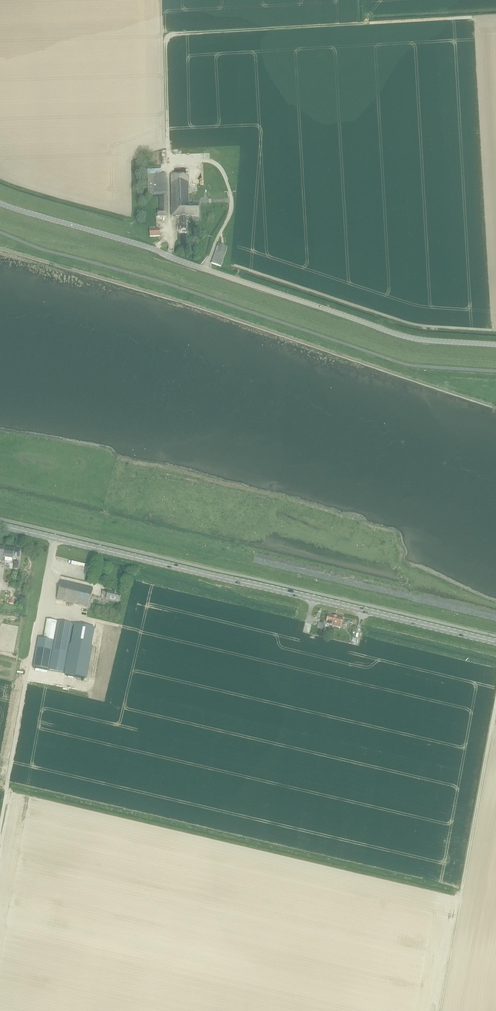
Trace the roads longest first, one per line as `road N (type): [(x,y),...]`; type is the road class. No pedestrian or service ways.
road 1 (tertiary): [(495,345),(409,338),(147,246),(0,204)]
road 2 (primary): [(495,644),(0,526)]
road 3 (track): [(38,619),(0,825)]

